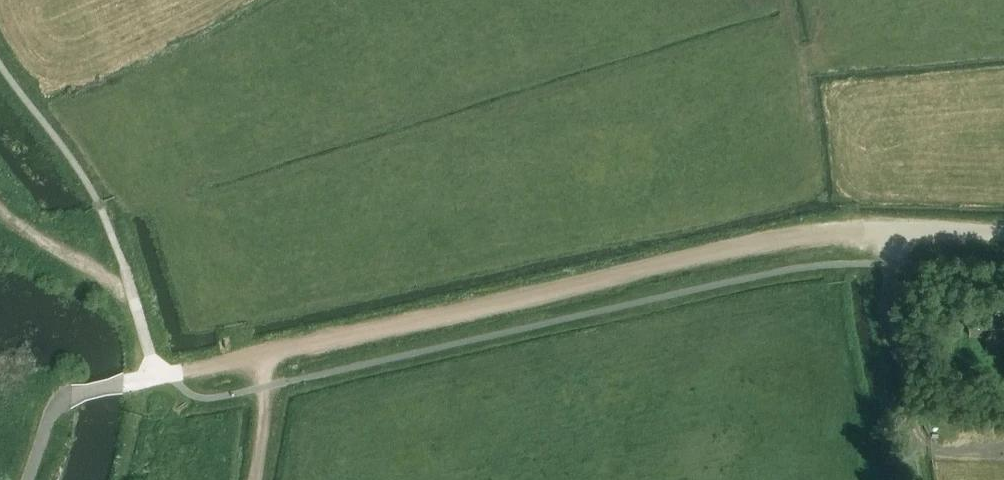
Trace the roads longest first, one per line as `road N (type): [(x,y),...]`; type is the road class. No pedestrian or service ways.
road 1 (track): [(866,229),(790,235),(265,355)]
road 2 (track): [(894,229),(895,291),(917,423),(931,424)]
road 3 (track): [(135,300),(0,204)]
road 4 (unclassified): [(1003,232),(866,229)]
road 5 (track): [(256,479),(265,355)]

